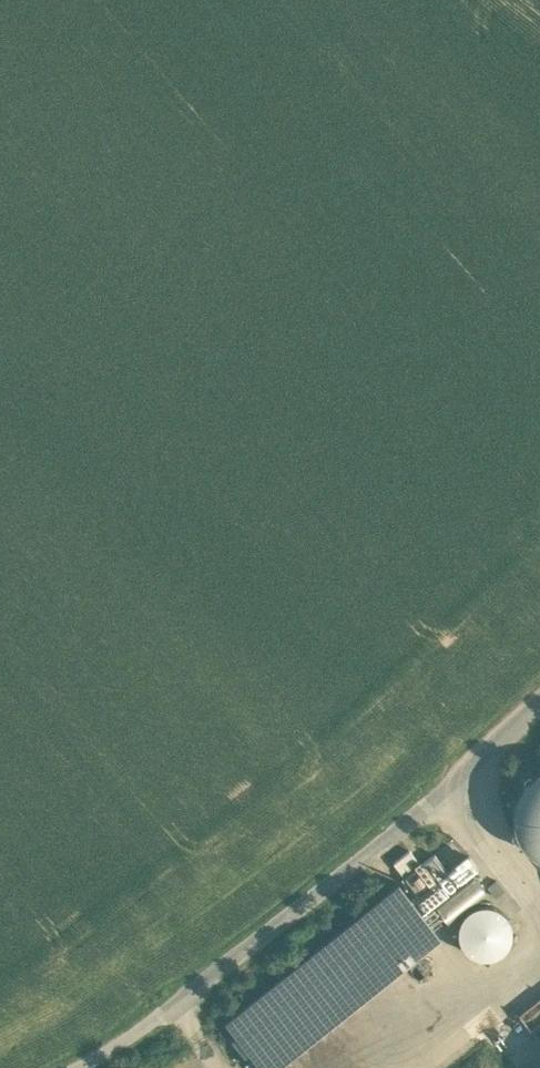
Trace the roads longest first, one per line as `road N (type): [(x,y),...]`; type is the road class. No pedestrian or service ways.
road 1 (unclassified): [(539,712),(185,1003),(127,1047),(82,1067)]

